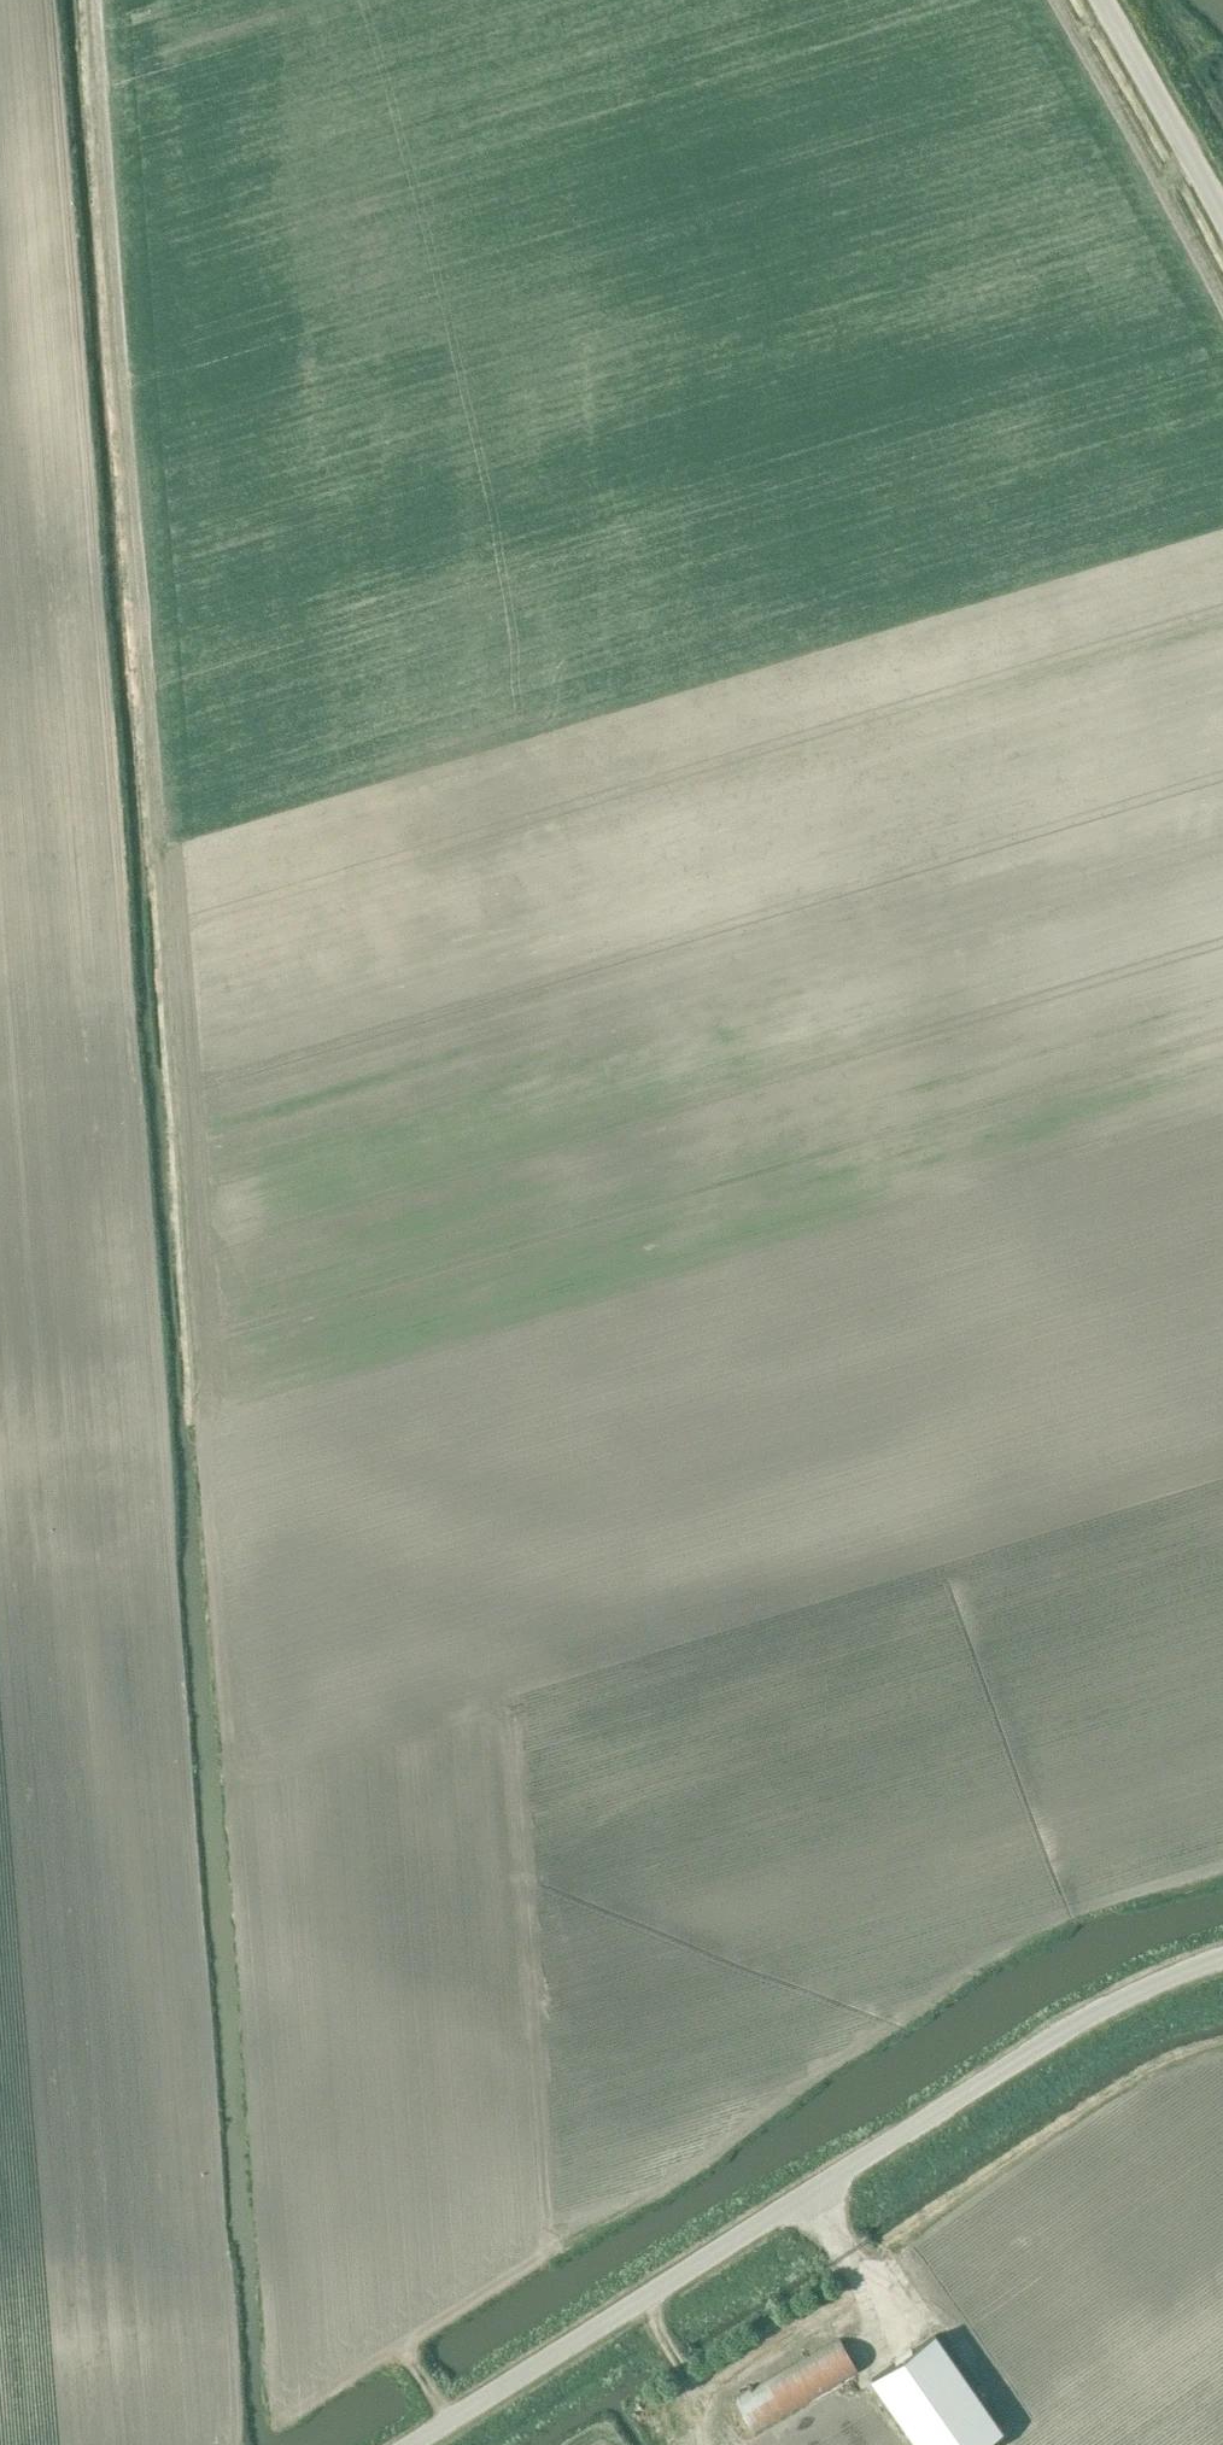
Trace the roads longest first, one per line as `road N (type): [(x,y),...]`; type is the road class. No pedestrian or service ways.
road 1 (unclassified): [(396,2444),(1132,1986),(1222,1958)]
road 2 (unclassified): [(1222,262),(1086,0)]

